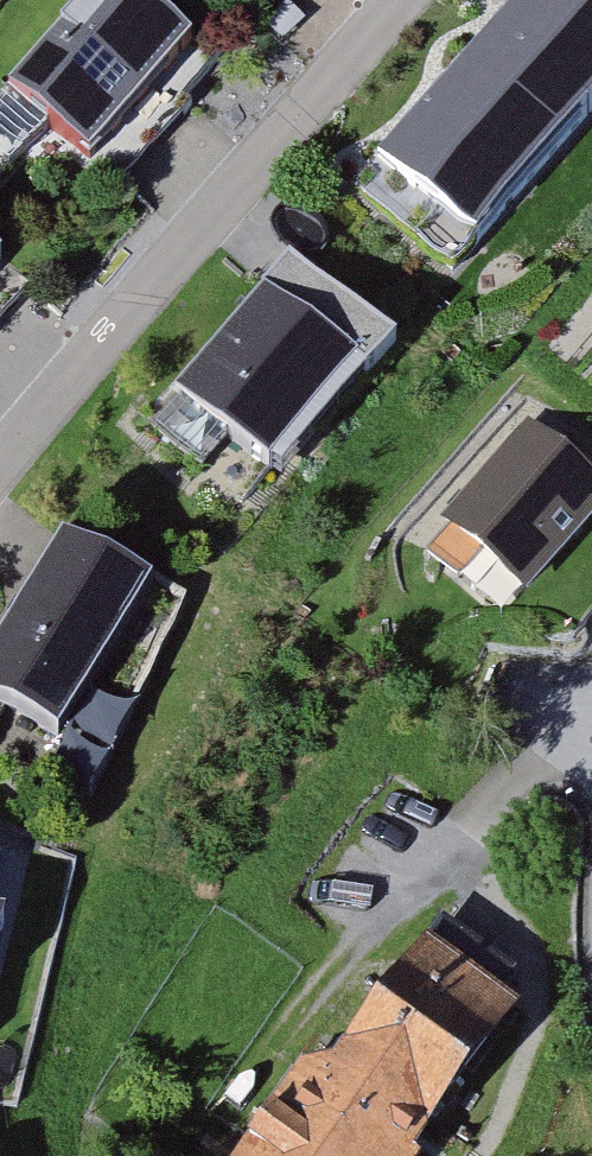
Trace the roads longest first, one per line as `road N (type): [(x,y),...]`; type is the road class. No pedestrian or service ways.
road 1 (residential): [(0,466),(412,0)]

